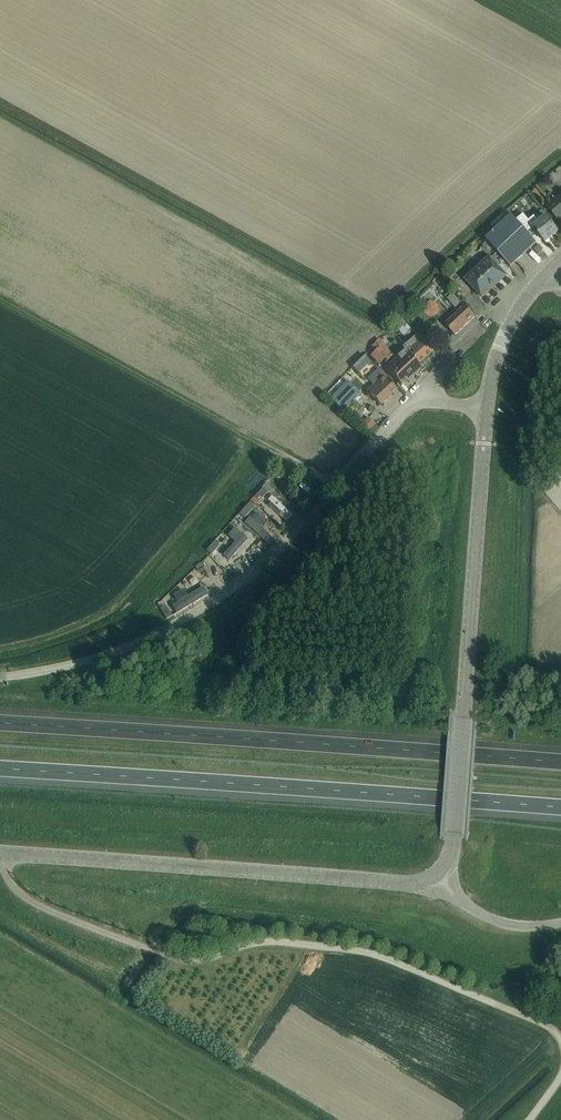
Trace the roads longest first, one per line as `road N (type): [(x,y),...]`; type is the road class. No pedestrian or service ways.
road 1 (unclassified): [(560,1041),(540,1023),(365,952),(280,942),(173,958),(29,901),(8,881),(3,852)]
road 2 (motorway): [(0,768),(560,806)]
road 3 (motorway): [(560,761),(0,724)]
road 4 (unclassified): [(0,676),(96,658),(169,628),(217,598),(257,570),(413,399)]
road 5 (tertiary): [(435,879),(448,869),(454,834),(487,408)]
road 6 (tertiary): [(435,879),(404,885),(3,852)]
road 7 (unclassified): [(413,399),(549,269)]
road 8 (tertiary): [(487,408),(508,329),(549,269)]
road 9 (unclassified): [(560,926),(487,920),(435,879)]

